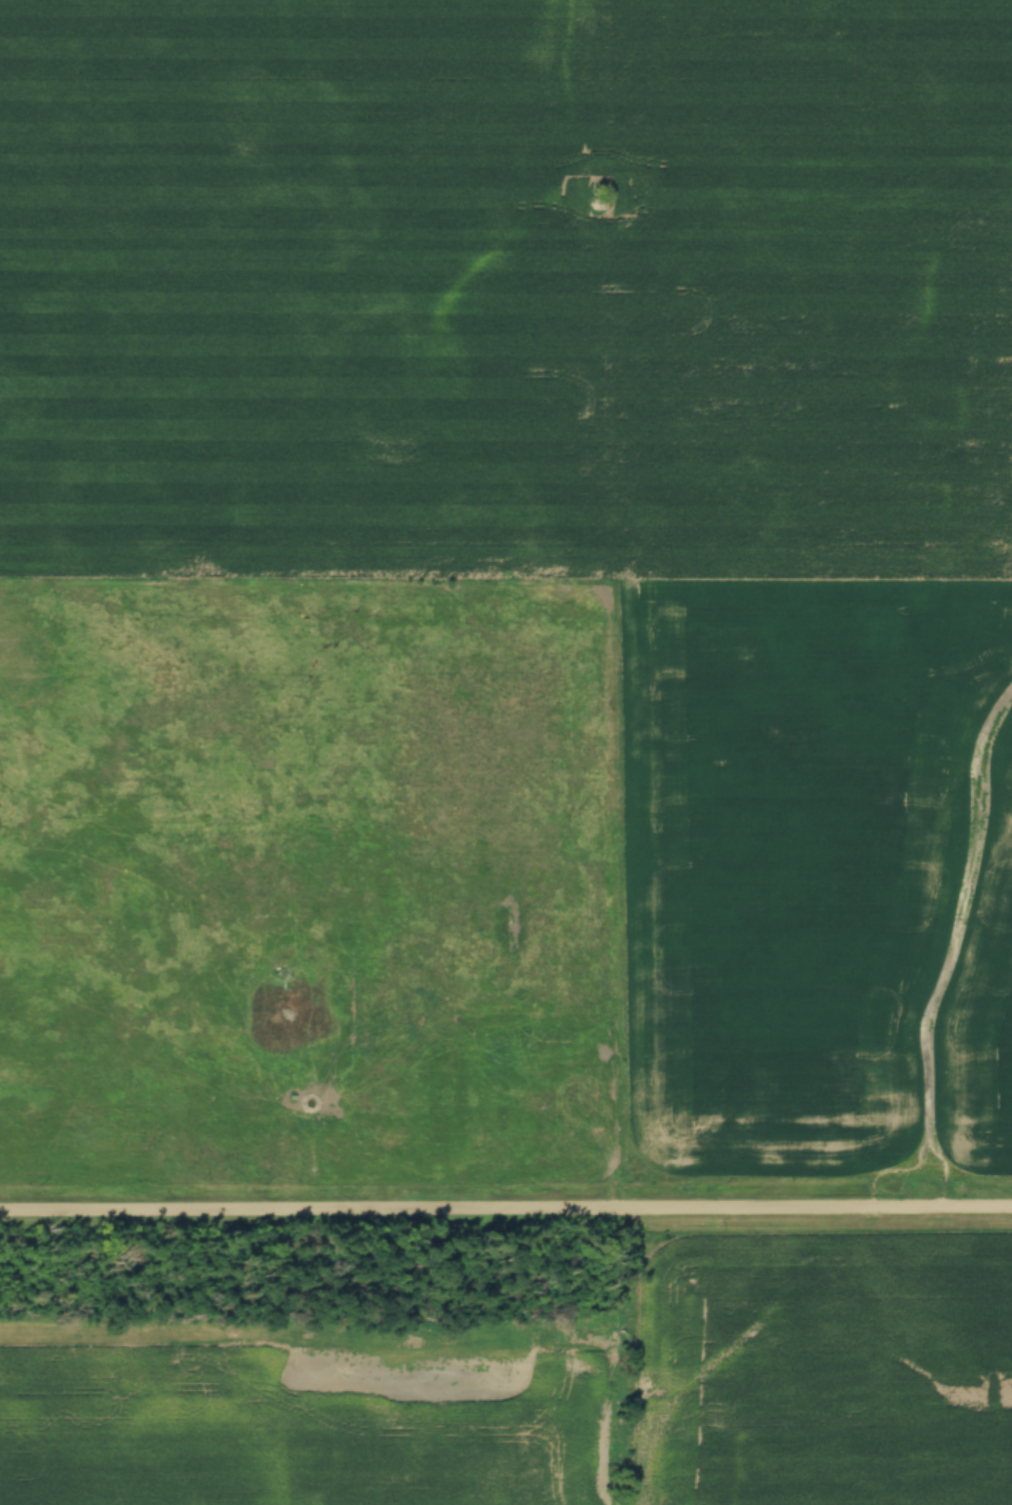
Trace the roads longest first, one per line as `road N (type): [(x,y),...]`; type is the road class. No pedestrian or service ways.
road 1 (residential): [(0,1208),(1011,1205)]

